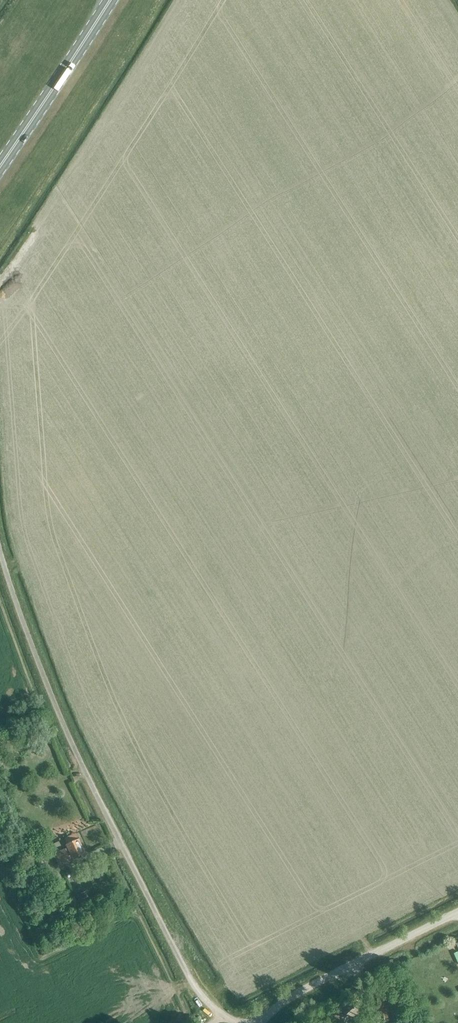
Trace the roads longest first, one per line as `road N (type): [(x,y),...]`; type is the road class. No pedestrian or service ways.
road 1 (unclassified): [(236,1022),(190,980),(85,771),(0,544)]
road 2 (unclassified): [(256,1022),(336,970),(457,910)]
road 3 (primary): [(0,165),(108,0)]

